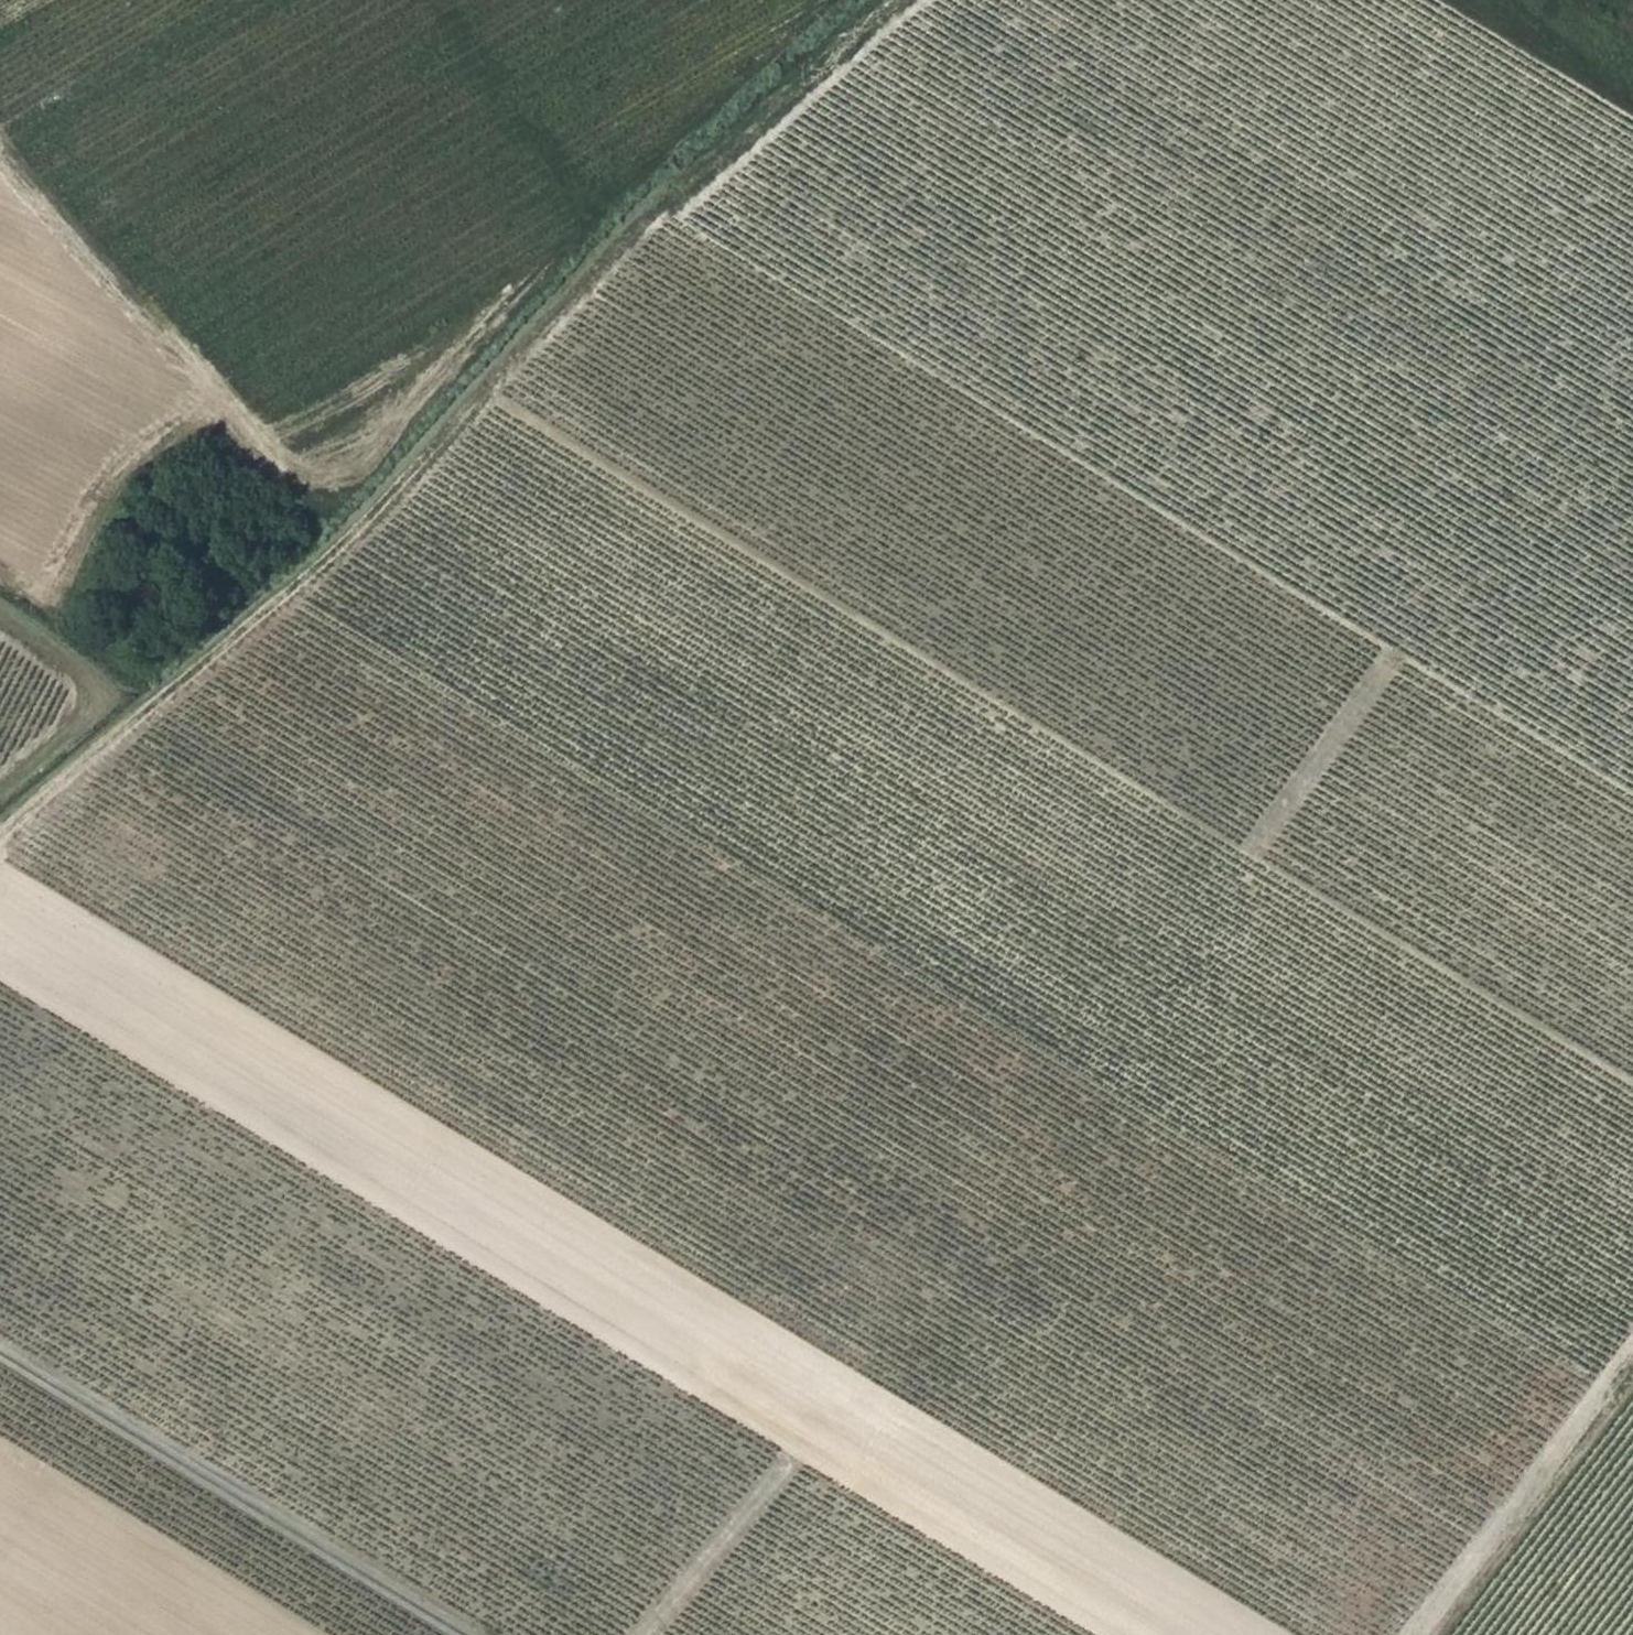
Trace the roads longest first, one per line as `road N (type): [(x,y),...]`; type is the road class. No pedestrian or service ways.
road 1 (track): [(904,0),(806,68),(567,295),(354,536),(196,680),(0,838)]
road 2 (track): [(649,1634),(756,1514),(940,1275),(1385,670)]
road 3 (track): [(457,1634),(0,1354)]
road 4 (track): [(1420,1634),(1632,1362)]

